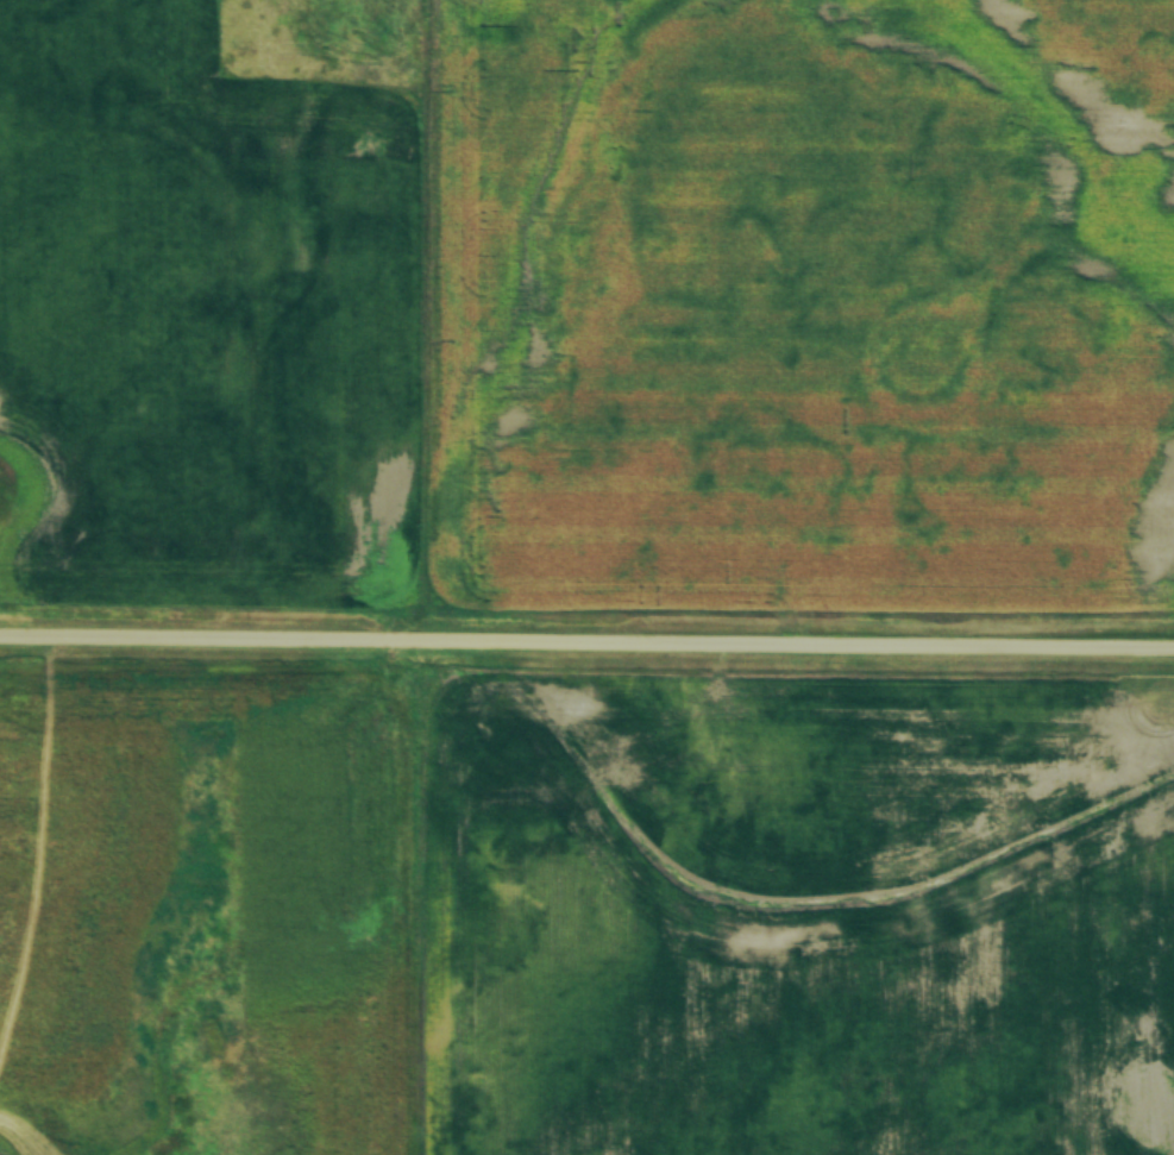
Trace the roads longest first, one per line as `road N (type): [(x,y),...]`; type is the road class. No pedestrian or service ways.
road 1 (residential): [(1173,647),(0,636)]

